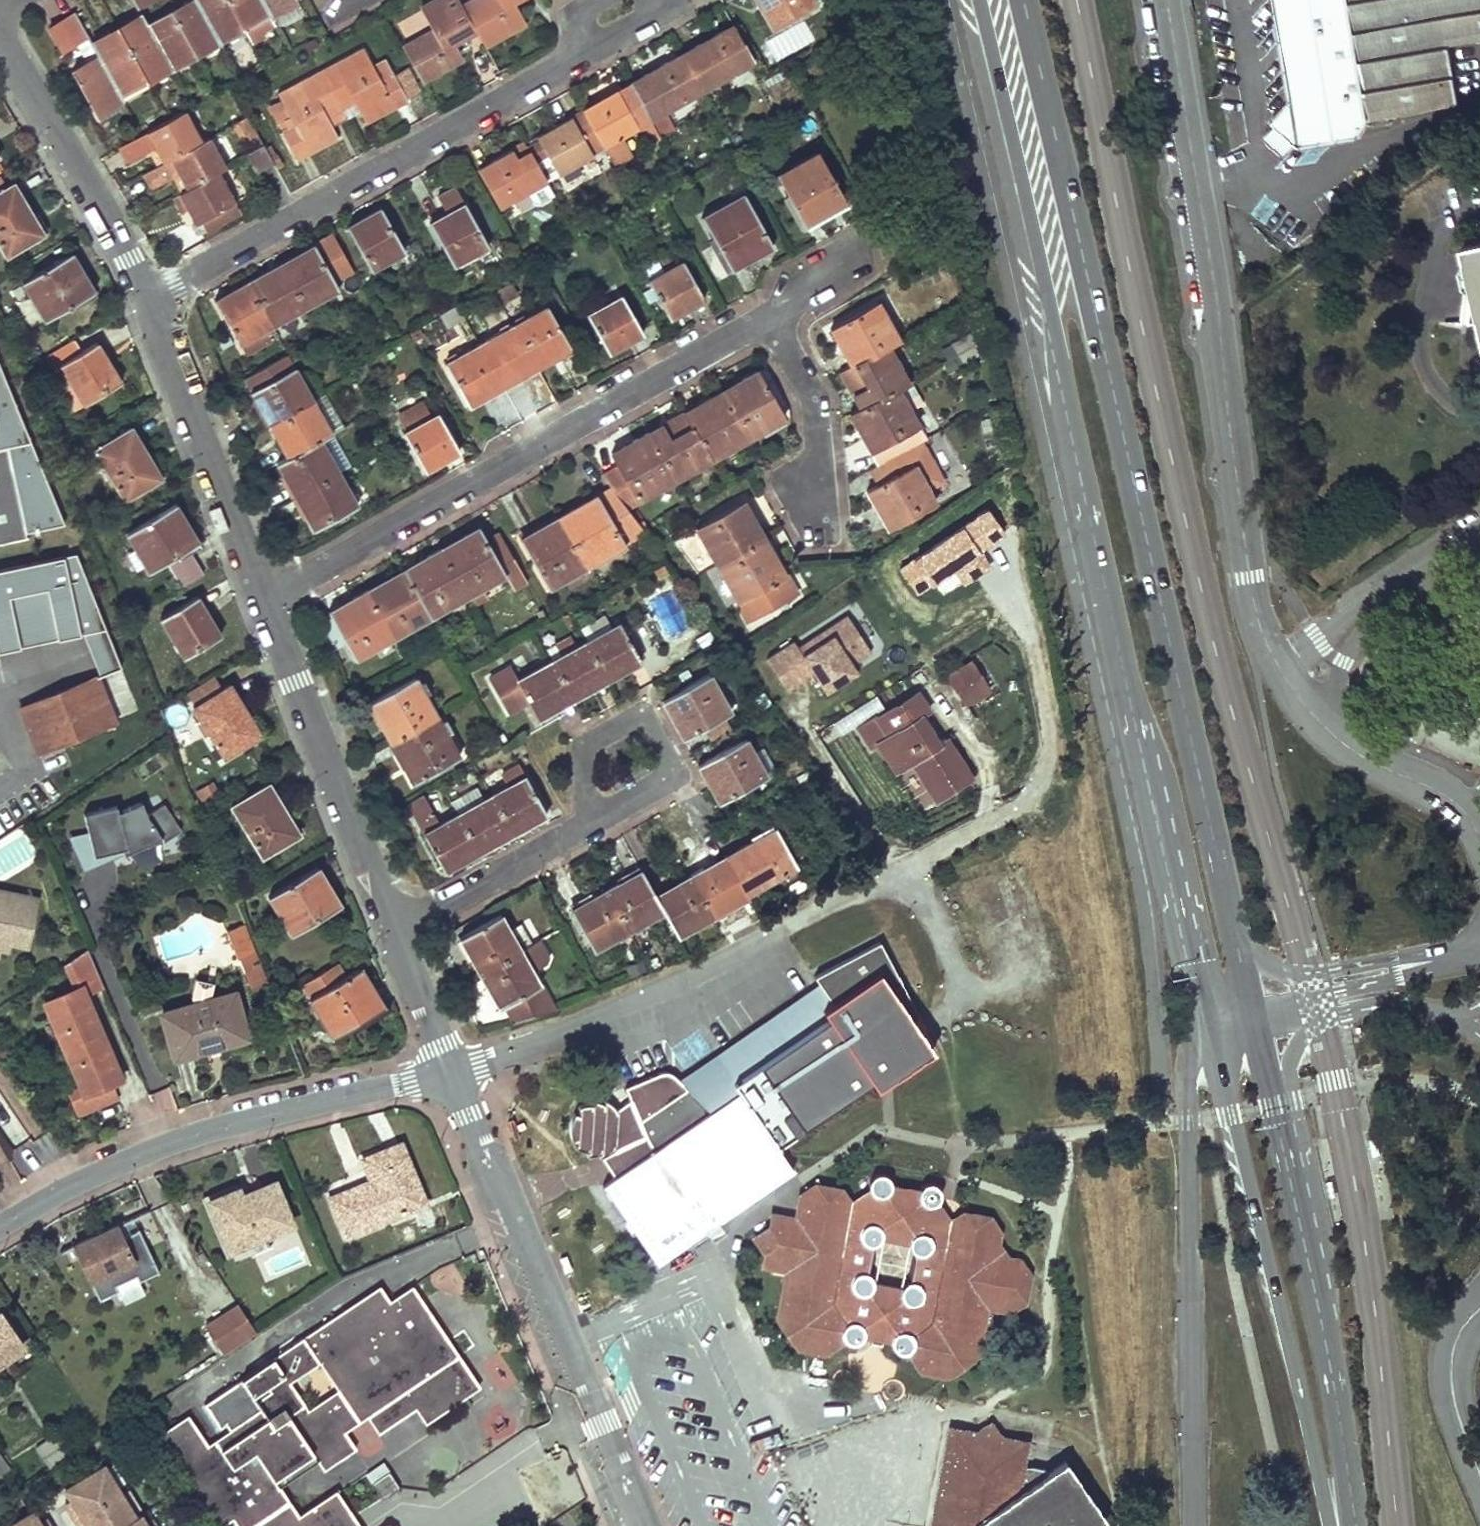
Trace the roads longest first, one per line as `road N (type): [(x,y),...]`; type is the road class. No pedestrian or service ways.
road 1 (primary): [(978,0),(1211,1025)]
road 2 (primary): [(1235,932),(1123,394),(1027,0)]
road 3 (unclassified): [(1277,666),(1248,578),(1218,314),(1163,0)]
road 4 (residential): [(446,1077),(603,1022),(994,820)]
road 5 (residential): [(150,298),(645,22),(651,0)]
road 6 (residential): [(772,311),(266,596)]
road 7 (primary): [(1211,1025),(1338,1525)]
road 8 (primary): [(1211,1025),(1198,1032),(1187,1075),(1196,1525)]
road 9 (residential): [(645,1525),(446,1077)]
road 10 (residential): [(0,1227),(129,1158),(207,1132),(446,1077)]
road 11 (primary): [(1341,1525),(1343,1432),(1281,1102)]
road 12 (residential): [(266,596),(386,926)]
road 13 (residential): [(150,298),(266,596)]
road 14 (residential): [(0,35),(150,298)]
road 15 (residential): [(1277,666),(1330,734),(1449,798),(1479,830)]
road 16 (residential): [(587,823),(681,775),(642,709),(581,740)]
road 17 (residential): [(386,926),(587,823)]
road 18 (primary): [(1431,962),(1307,975),(1267,965),(1235,932)]
road 19 (residential): [(772,311),(815,412),(820,493)]
road 20 (residential): [(1479,1312),(1453,1351),(1451,1369),(1459,1423),(1479,1470)]
road 21 (residential): [(386,926),(446,1077)]
road 22 (primary): [(1316,1007),(1383,1000),(1446,1012)]
road 23 (primary): [(1431,962),(1316,1007)]

